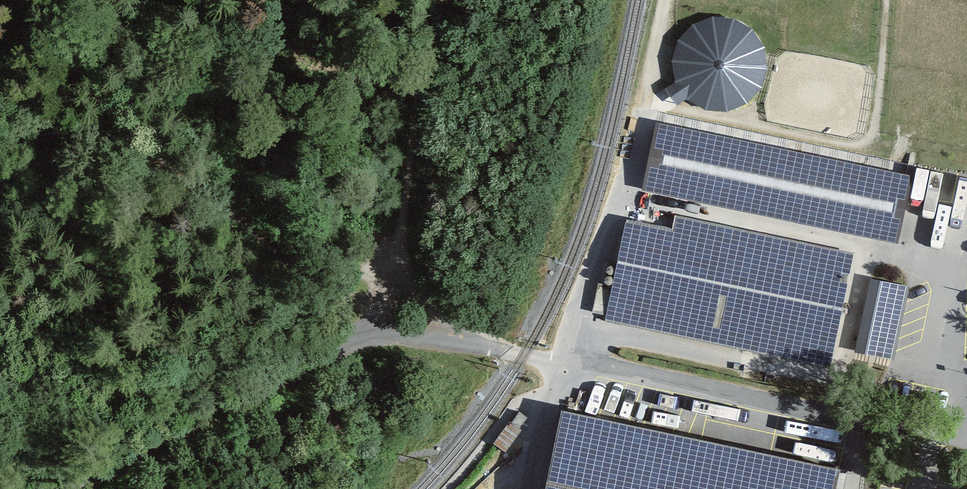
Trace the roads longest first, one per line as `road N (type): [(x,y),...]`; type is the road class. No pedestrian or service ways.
road 1 (unclassified): [(386,327),(966,433)]
road 2 (unclassified): [(386,327),(64,488)]
road 3 (track): [(446,0),(429,46),(386,327)]

